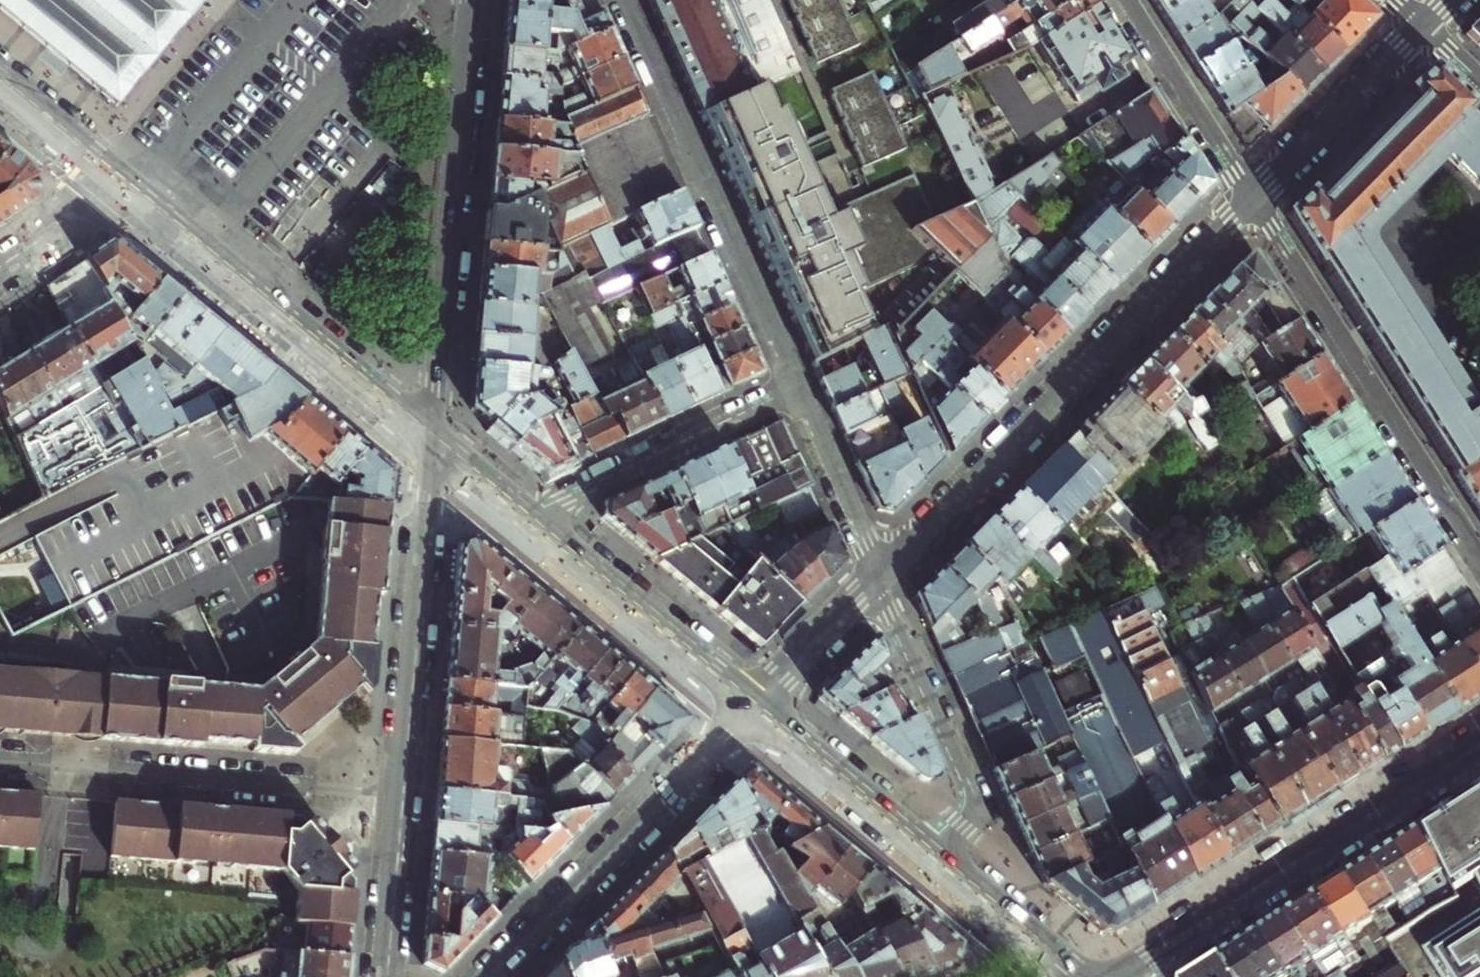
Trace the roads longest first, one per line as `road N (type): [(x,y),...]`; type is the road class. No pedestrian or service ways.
road 1 (residential): [(1252,196),(879,575)]
road 2 (residential): [(427,441),(469,0)]
road 3 (tertiary): [(1116,976),(1479,745)]
road 4 (residential): [(799,390),(625,0)]
road 5 (residential): [(1252,196),(1479,557)]
road 6 (residential): [(395,799),(0,762)]
road 7 (secondary): [(122,190),(427,441)]
road 8 (residential): [(751,710),(496,976)]
road 9 (residential): [(427,441),(395,799)]
road 10 (residential): [(931,862),(964,825),(968,798),(879,575)]
road 11 (residential): [(524,521),(799,390)]
road 12 (secondary): [(751,710),(524,521)]
road 13 (residential): [(1423,25),(1252,196)]
road 14 (secondary): [(931,862),(751,710)]
road 15 (residential): [(1252,196),(1125,0)]
road 16 (residential): [(879,575),(799,390)]
road 17 (residential): [(879,575),(751,710)]
road 18 (residential): [(395,799),(380,976)]
road 19 (secondary): [(0,88),(122,190)]
road 20 (residential): [(0,276),(122,190)]
road 21 (secondary): [(524,521),(427,441)]
road 22 (secondary): [(1028,941),(931,862)]

